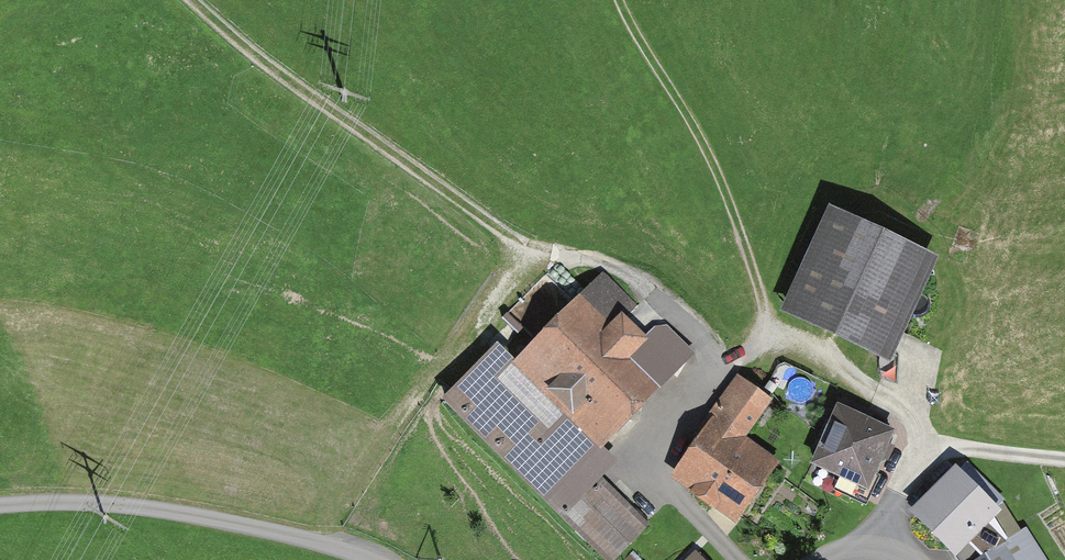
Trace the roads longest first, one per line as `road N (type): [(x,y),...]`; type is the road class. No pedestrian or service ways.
road 1 (track): [(724,367),(649,288),(587,258),(539,251),(301,89),(192,0)]
road 2 (track): [(734,559),(670,494),(659,474),(659,443),(687,399),(724,367),(779,341),(837,365),(918,429),(924,446),(869,547)]
road 3 (track): [(905,413),(929,344),(958,196),(992,103),(1008,0)]
road 4 (track): [(619,0),(708,152),(779,341)]
road 5 (unclassified): [(372,559),(179,512),(0,504)]
road 6 (track): [(924,446),(1064,458)]

